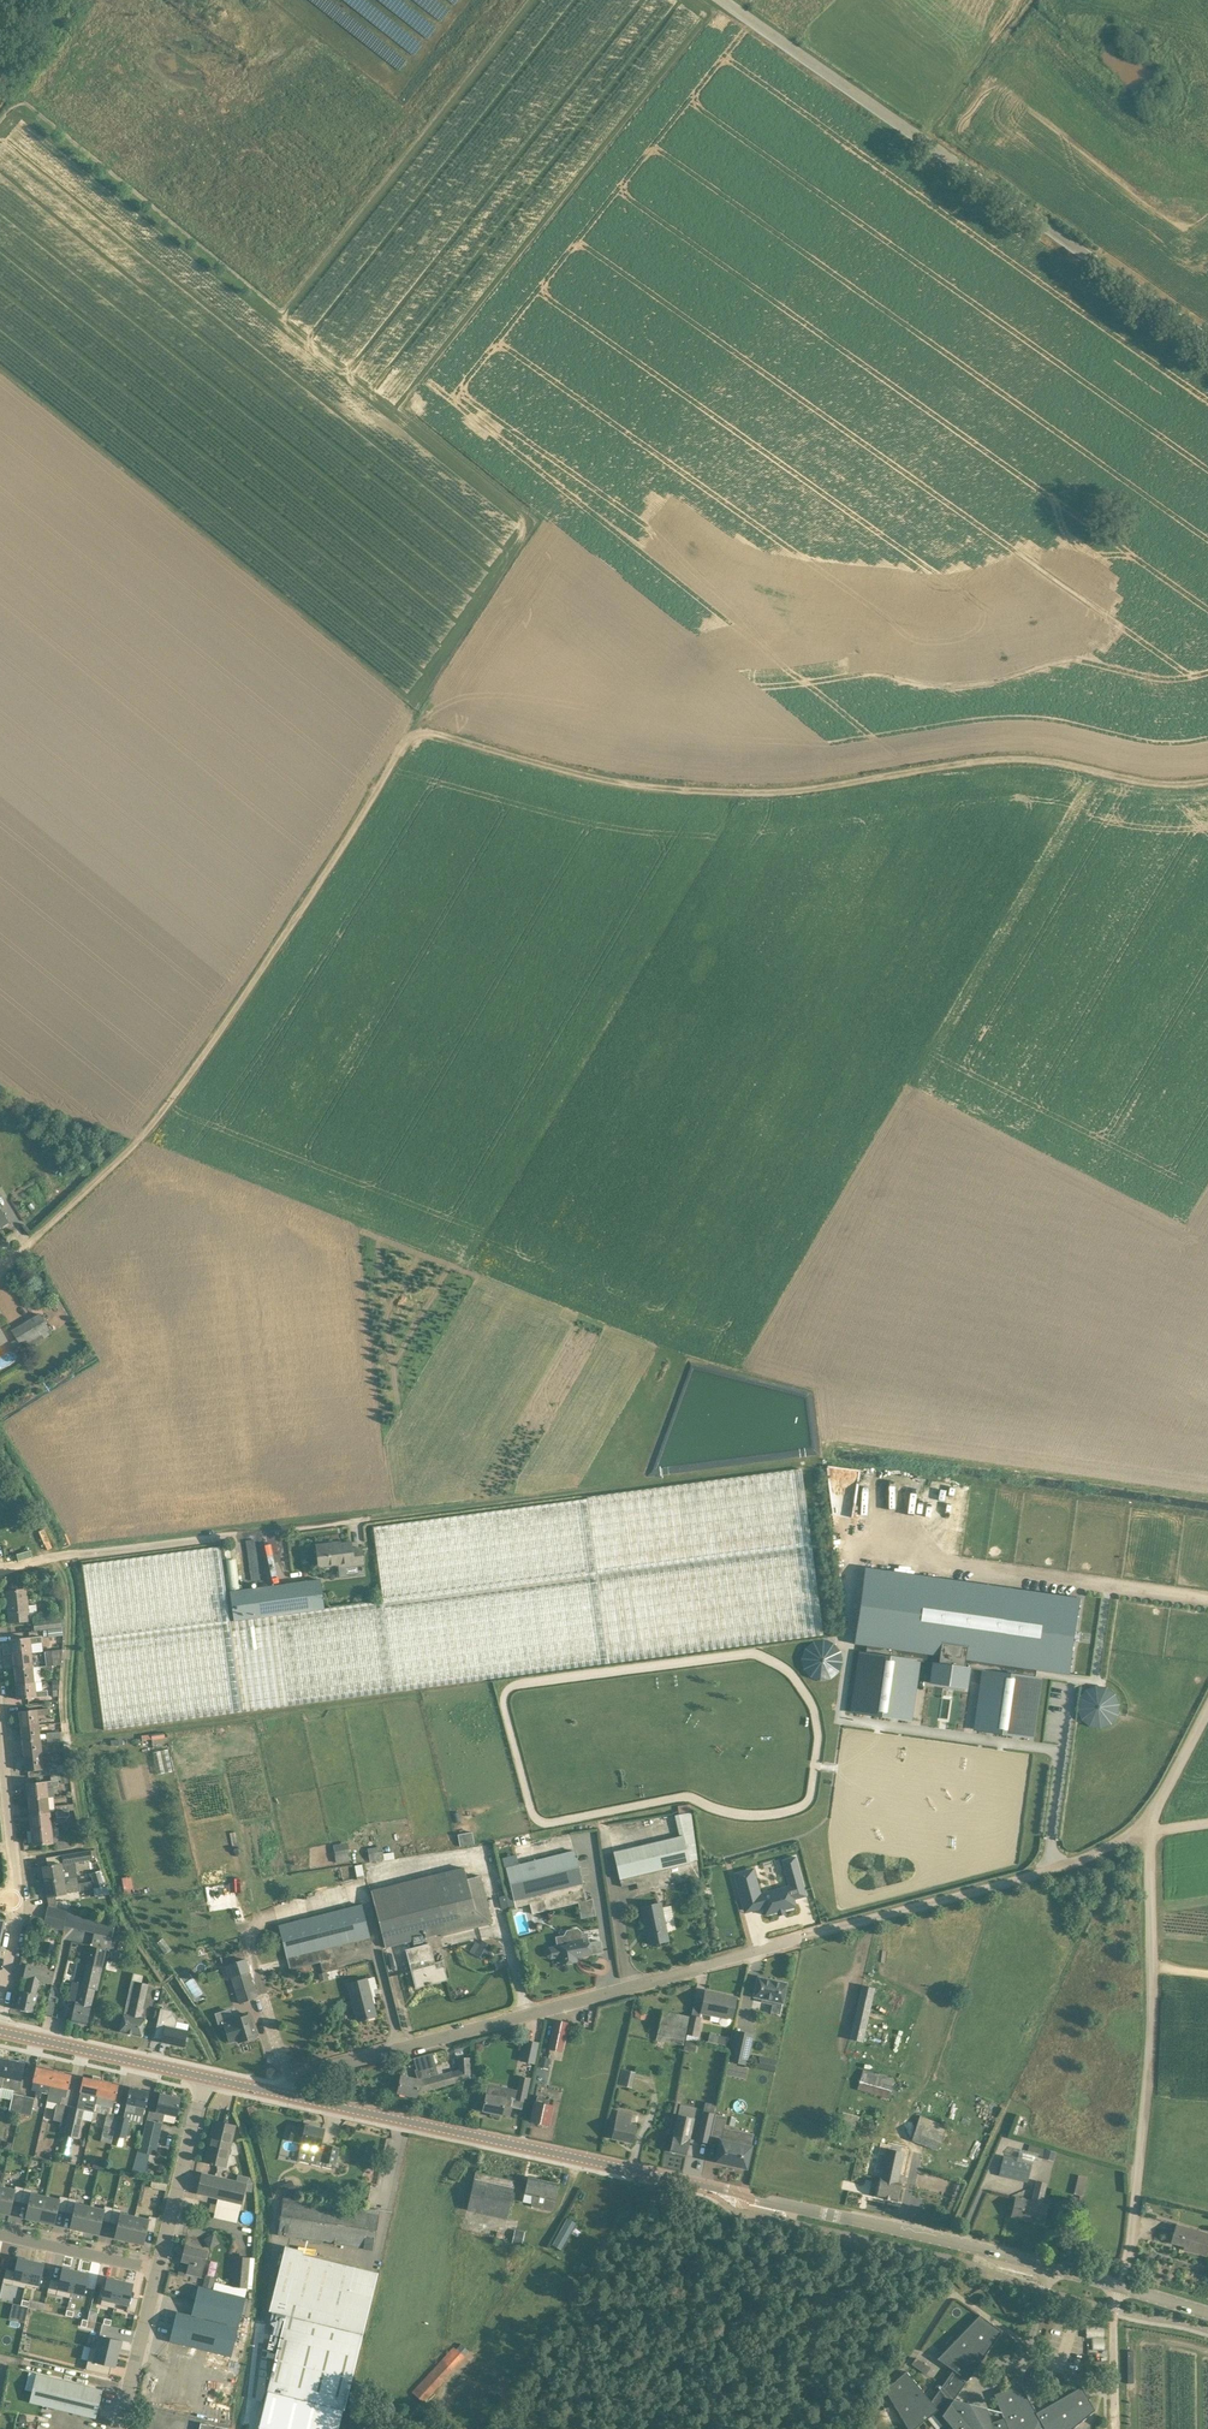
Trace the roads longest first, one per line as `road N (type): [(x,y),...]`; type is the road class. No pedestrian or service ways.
road 1 (tertiary): [(1121,2286),(292,2096)]
road 2 (track): [(1207,785),(1187,789),(1052,761),(977,758),(797,793),(732,796),(616,781),(422,727),(407,737)]
road 3 (residential): [(0,1569),(804,1462)]
road 4 (track): [(25,1250),(162,1111),(247,996),(407,737)]
road 5 (unclassified): [(1207,340),(723,0)]
road 6 (unclassified): [(292,2096),(297,2077),(804,1936)]
road 7 (unclassified): [(1121,2286),(1153,2039),(1143,1833)]
road 8 (track): [(51,1558),(68,1604),(66,1734),(85,1847),(14,1859)]
road 9 (track): [(804,1936),(1057,1869),(1143,1833)]
road 10 (track): [(707,2428),(738,2374),(794,2206)]
road 11 (tertiary): [(206,2078),(0,2031)]
road 12 (unclassified): [(160,2272),(206,2078)]
road 13 (residential): [(18,1904),(0,1723)]
road 14 (residential): [(0,2236),(160,2272)]
road 15 (unclassified): [(122,2428),(160,2272)]
road 16 (unclassified): [(1121,2286),(1113,2324),(1115,2428)]
road 17 (track): [(1143,1833),(1207,1709)]

